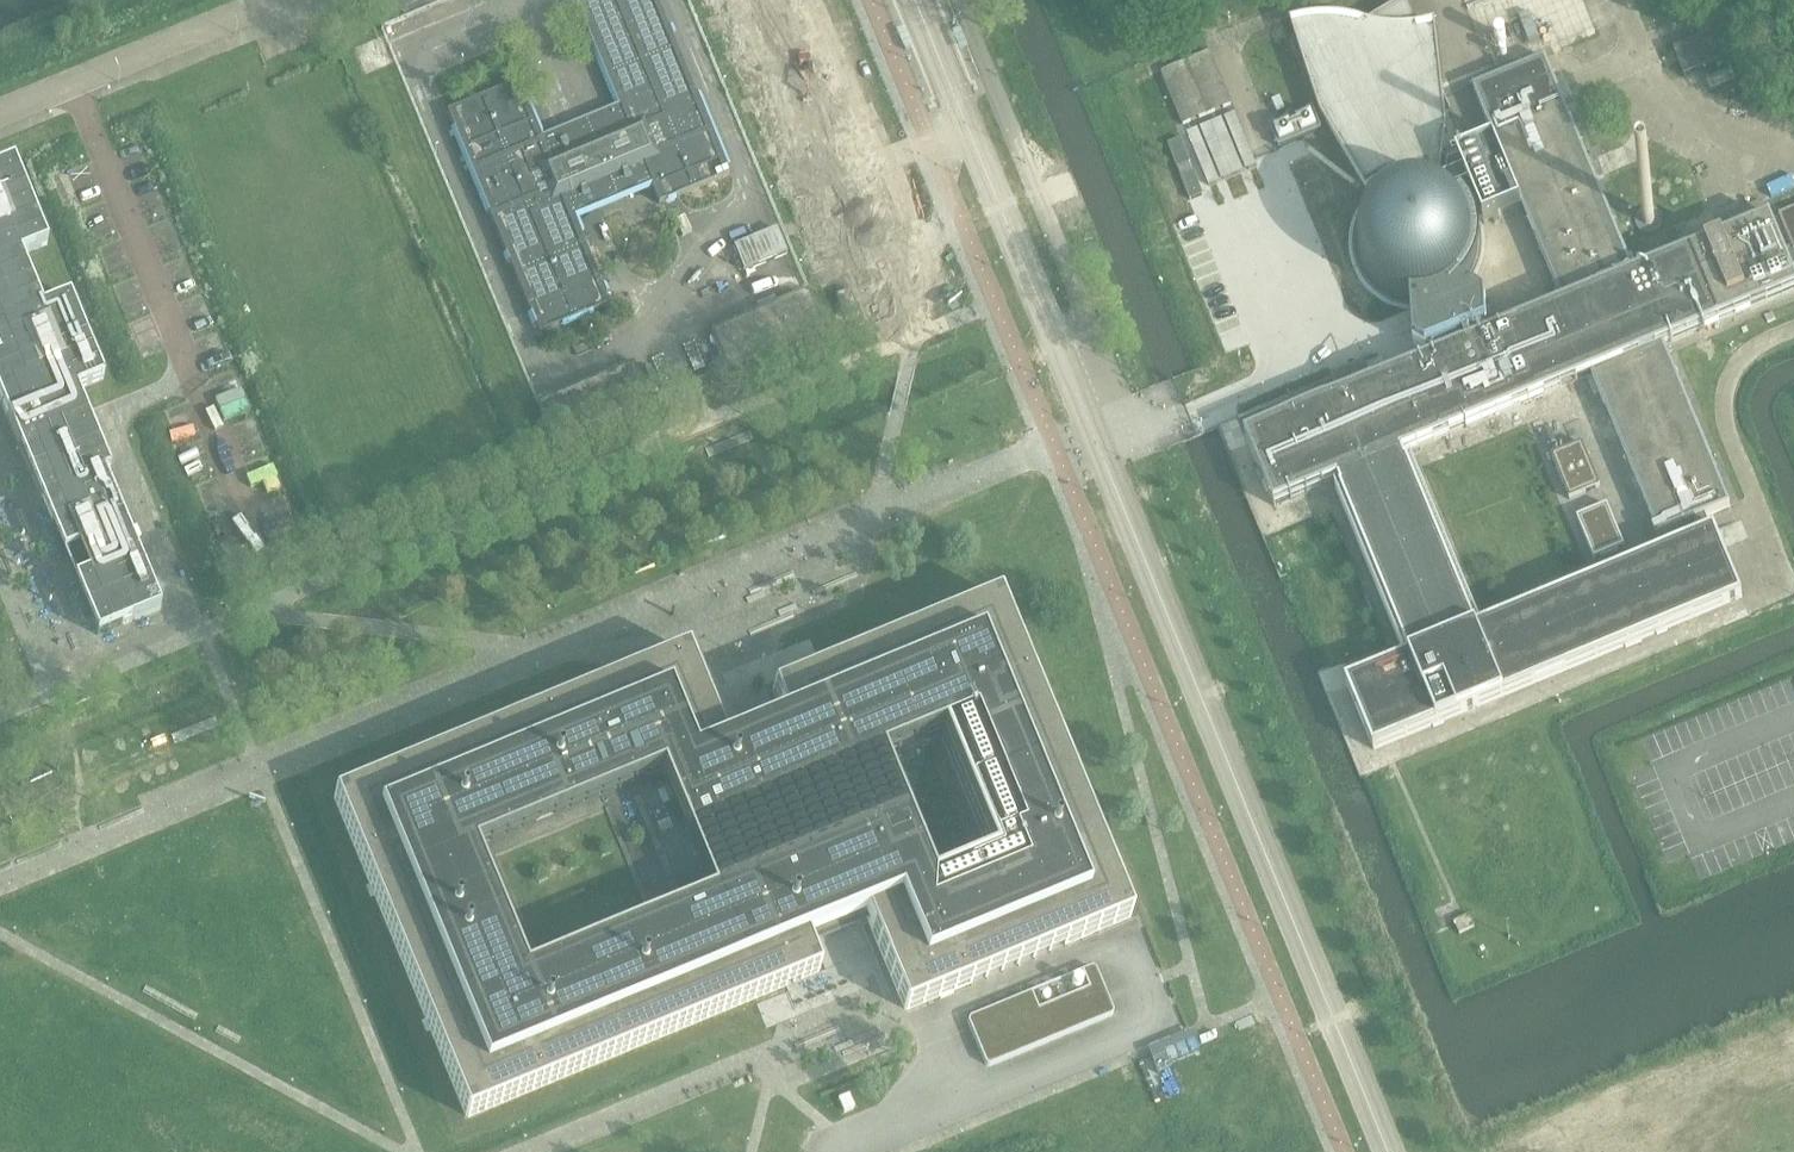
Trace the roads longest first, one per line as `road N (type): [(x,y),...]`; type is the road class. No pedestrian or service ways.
road 1 (unclassified): [(850,1151),(1162,1027)]
road 2 (unclassified): [(286,0),(0,120)]

